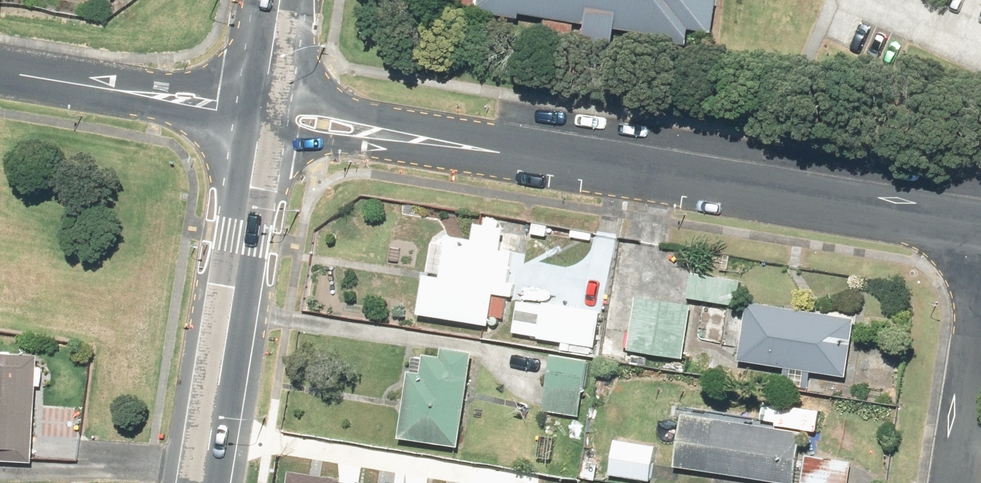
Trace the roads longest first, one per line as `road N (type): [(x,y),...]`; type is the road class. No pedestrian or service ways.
road 1 (residential): [(258,113),(980,229)]
road 2 (tertiary): [(258,113),(203,482)]
road 3 (residential): [(258,113),(0,72)]
road 4 (residential): [(980,339),(958,482)]

